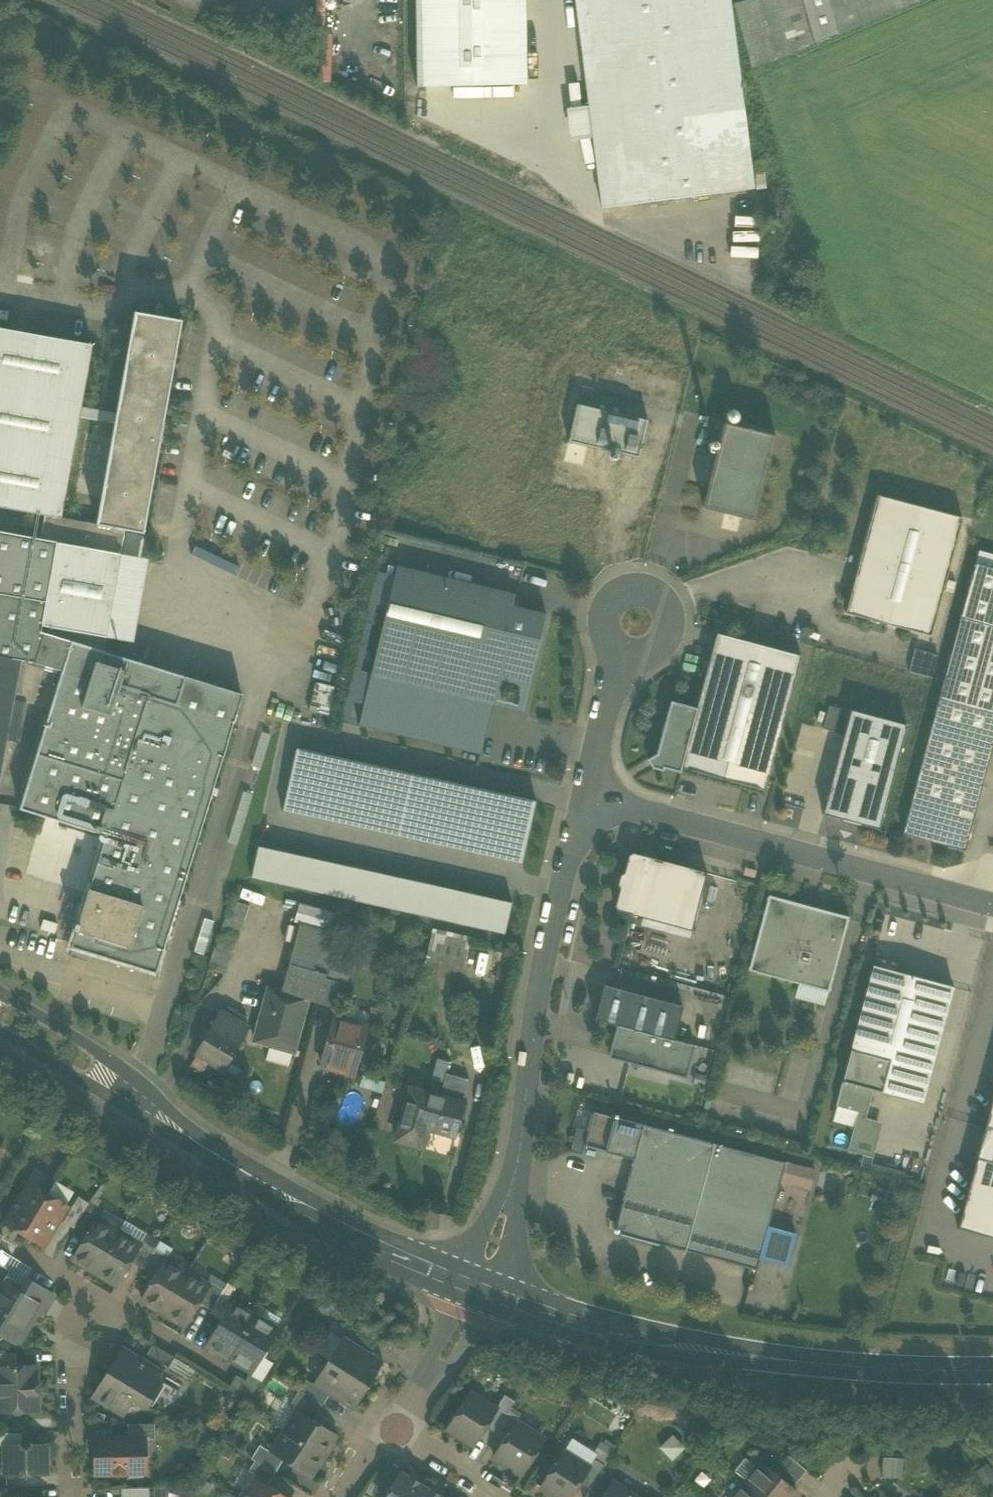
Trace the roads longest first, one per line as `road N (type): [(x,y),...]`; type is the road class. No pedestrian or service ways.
road 1 (tertiary): [(479,1289),(361,1240),(0,1012)]
road 2 (tertiary): [(992,1372),(775,1361),(629,1335),(479,1289)]
road 3 (unclassified): [(479,1289),(518,1160),(538,993),(584,794)]
road 4 (unclassified): [(584,794),(992,902)]
road 5 (residential): [(394,1426),(470,1317),(479,1289)]
road 6 (residential): [(72,1362),(71,1496)]
road 7 (residential): [(394,1426),(508,1496)]
road 8 (unclassified): [(584,794),(617,665)]

